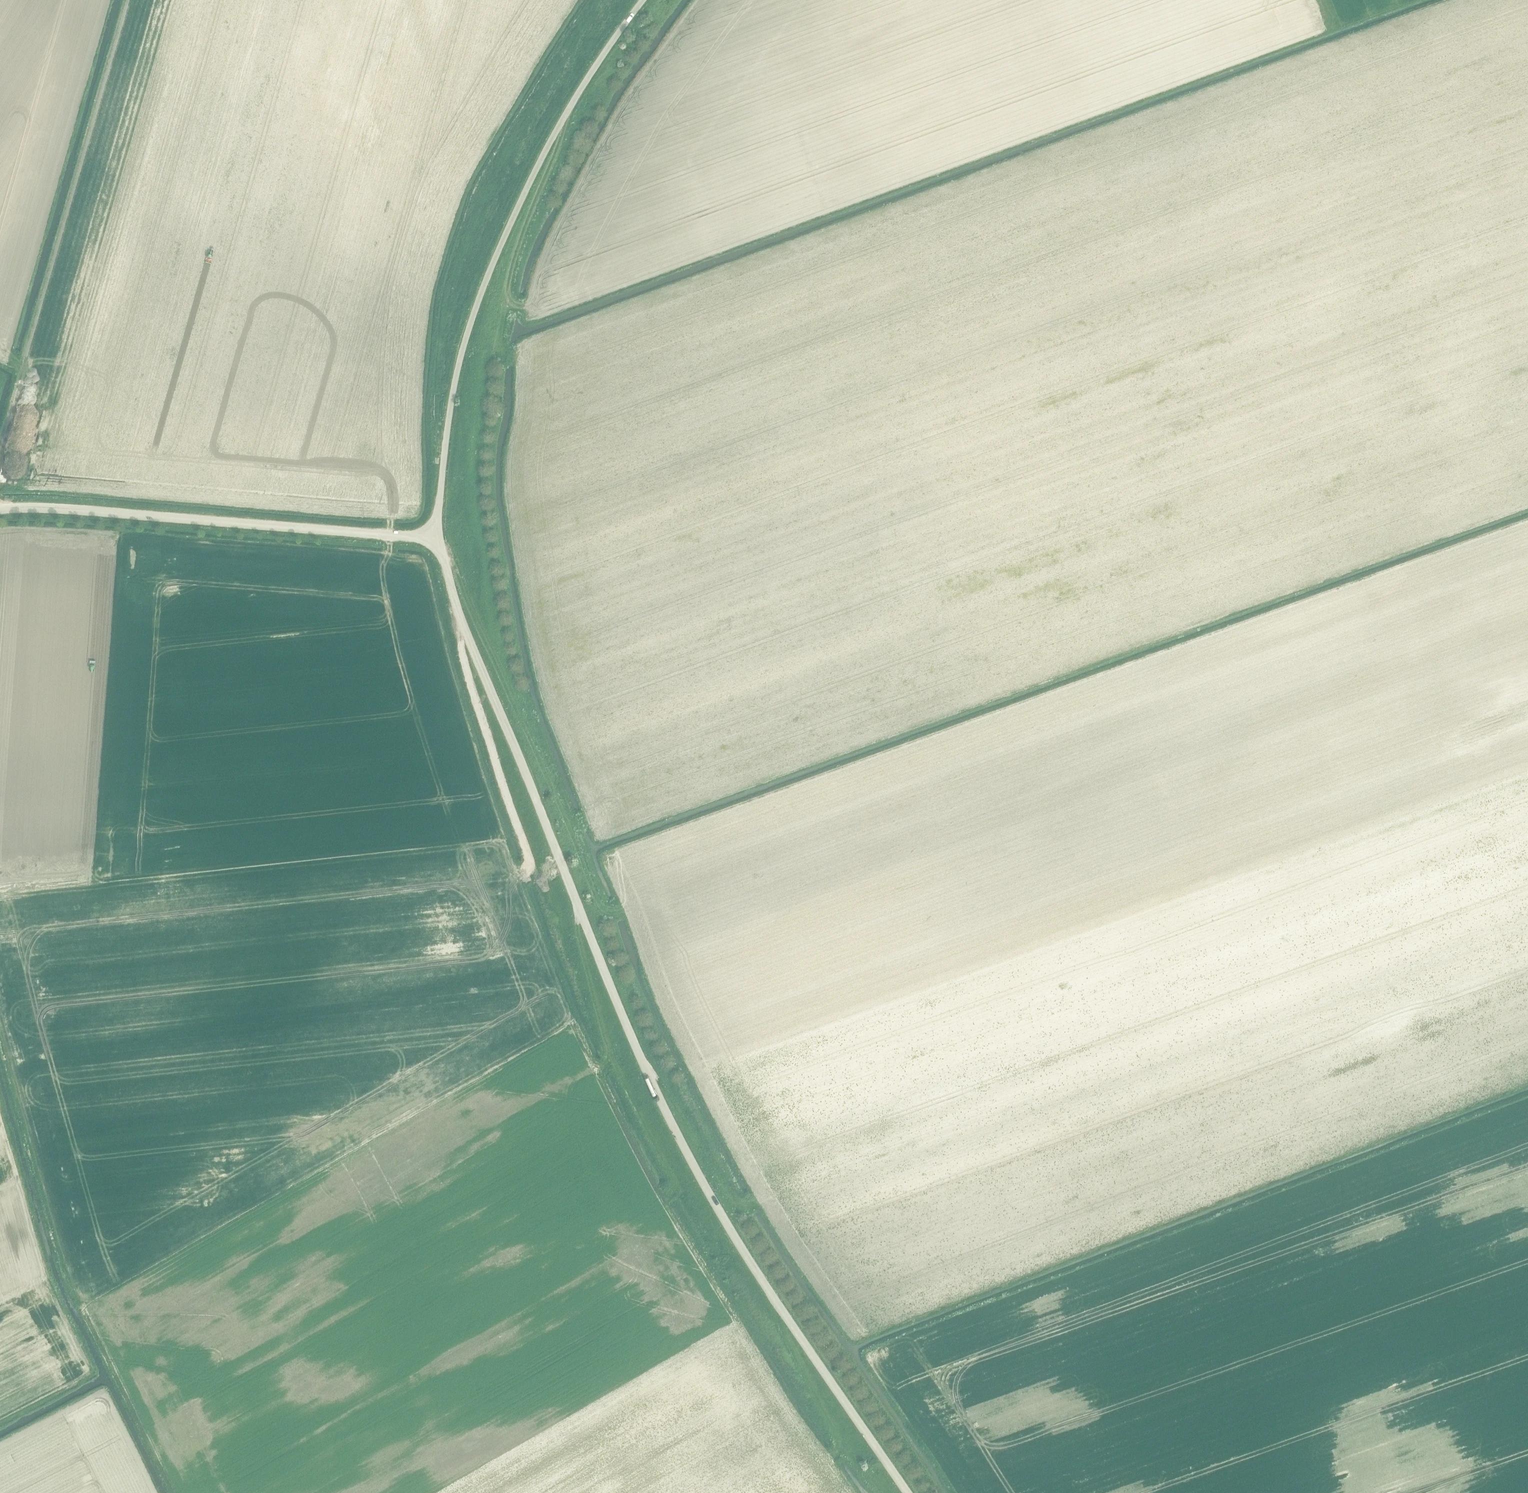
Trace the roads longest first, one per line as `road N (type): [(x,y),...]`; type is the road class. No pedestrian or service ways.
road 1 (unclassified): [(922,1492),(707,1181),(461,620),(438,537)]
road 2 (unclassified): [(438,537),(467,334),(499,251),(544,153),(644,0)]
road 3 (unclassified): [(0,507),(438,537)]

